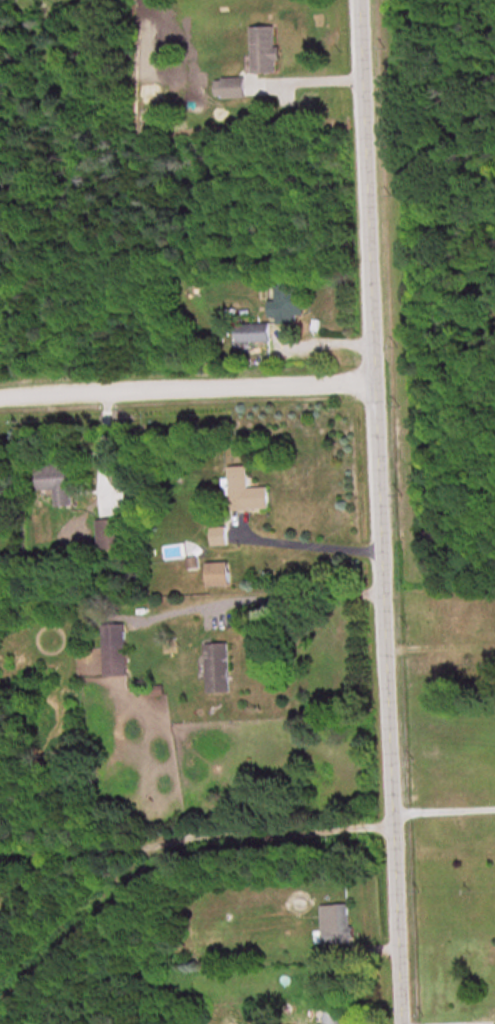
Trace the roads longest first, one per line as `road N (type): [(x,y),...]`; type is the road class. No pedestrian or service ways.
road 1 (residential): [(395,1023),(355,0)]

